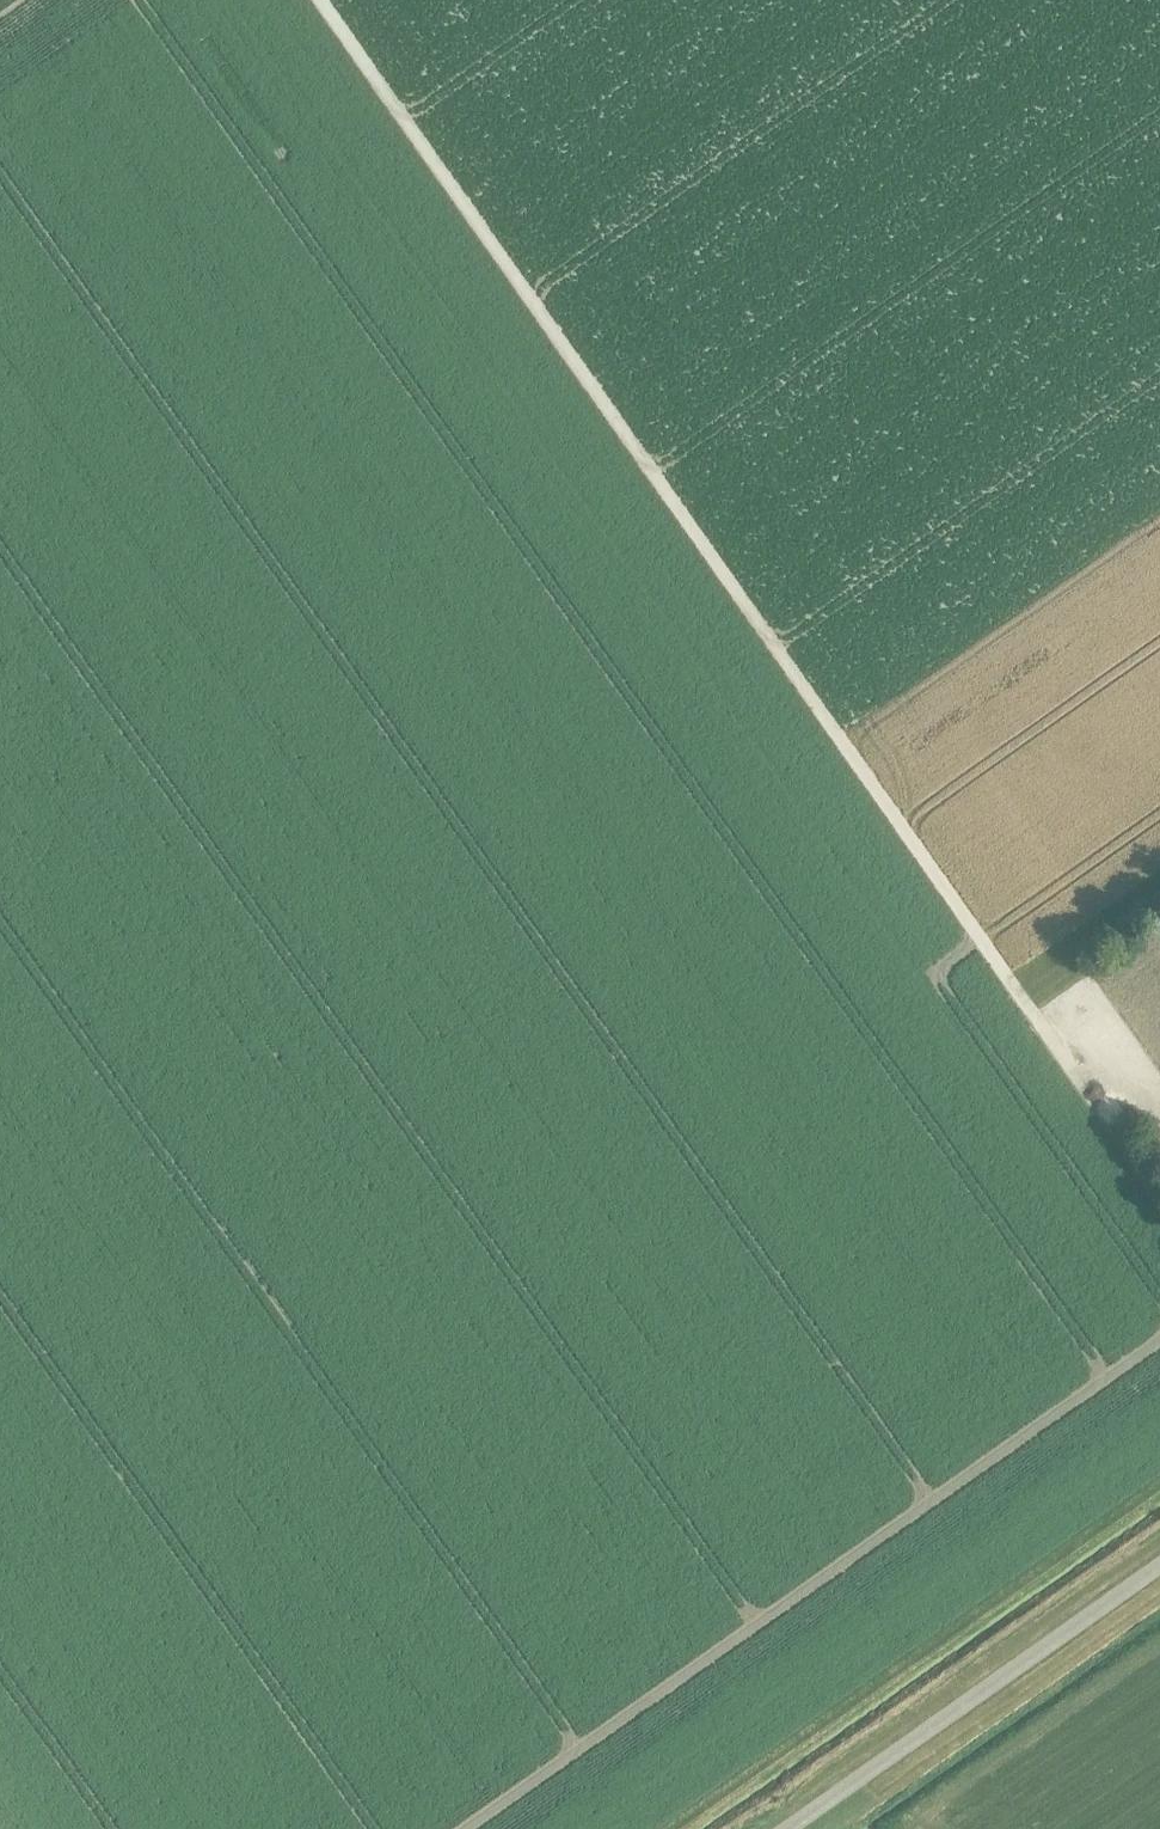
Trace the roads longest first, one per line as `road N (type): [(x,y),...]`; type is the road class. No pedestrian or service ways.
road 1 (track): [(1039,1017),(323,0)]
road 2 (unclassified): [(788,1828),(1159,1565)]

